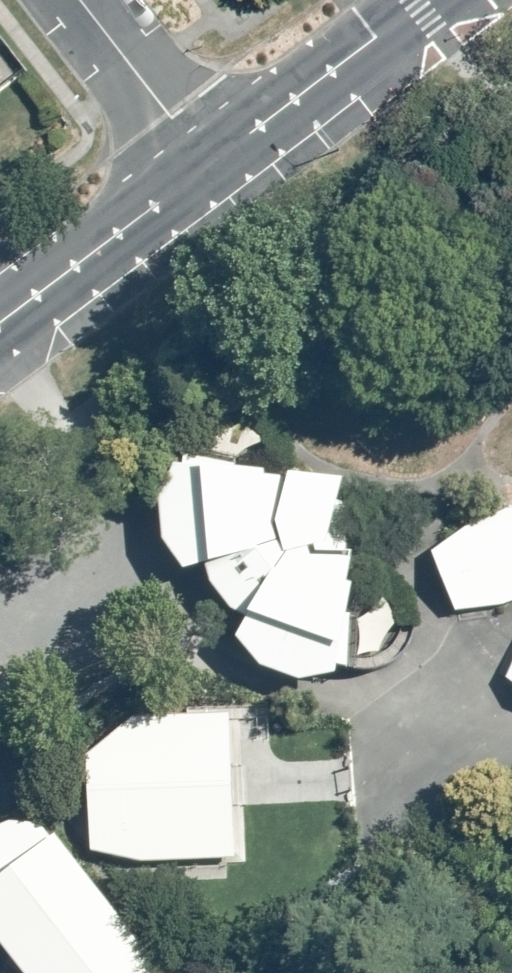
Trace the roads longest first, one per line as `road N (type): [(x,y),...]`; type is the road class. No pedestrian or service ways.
road 1 (tertiary): [(426,0),(204,161)]
road 2 (tertiary): [(204,161),(0,317)]
road 3 (residential): [(79,0),(204,161)]

